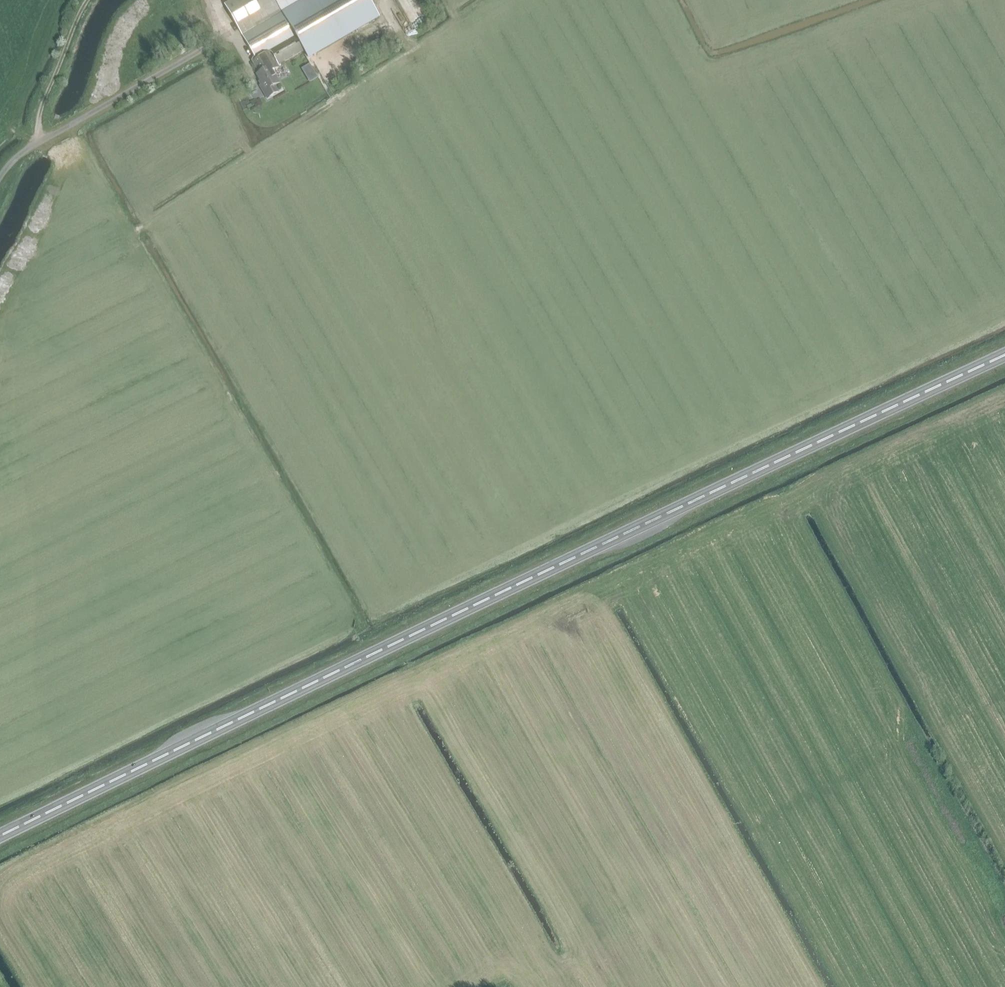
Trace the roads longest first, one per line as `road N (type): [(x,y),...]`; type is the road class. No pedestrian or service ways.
road 1 (primary): [(0,836),(1004,355)]
road 2 (unclassified): [(0,175),(26,149),(205,48)]

